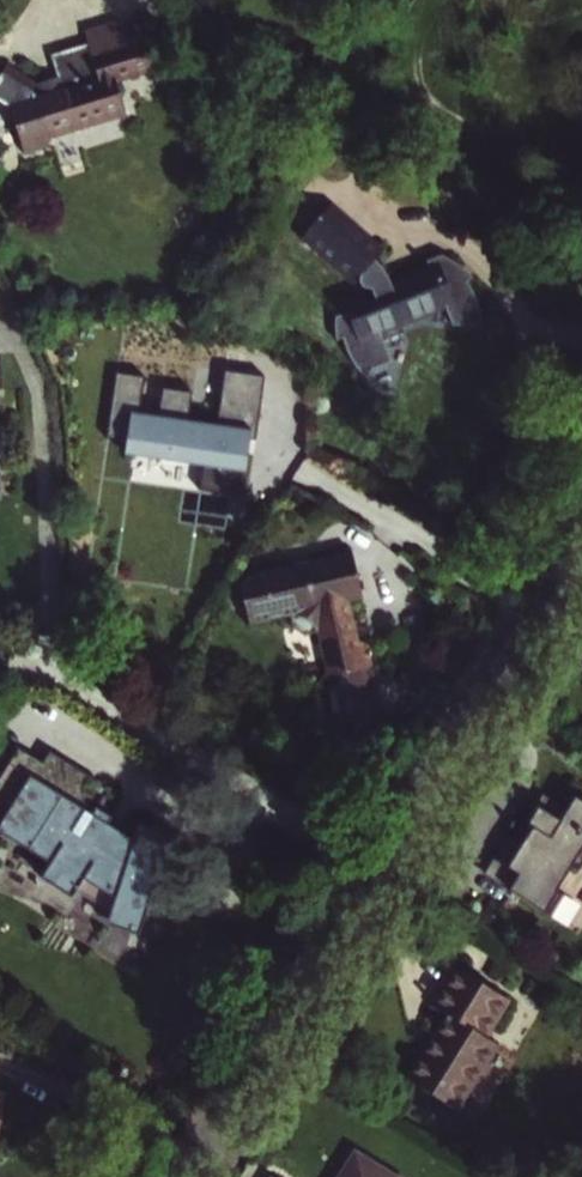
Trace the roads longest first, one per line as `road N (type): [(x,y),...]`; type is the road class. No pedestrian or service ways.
road 1 (residential): [(581,532),(417,782),(175,1176)]

